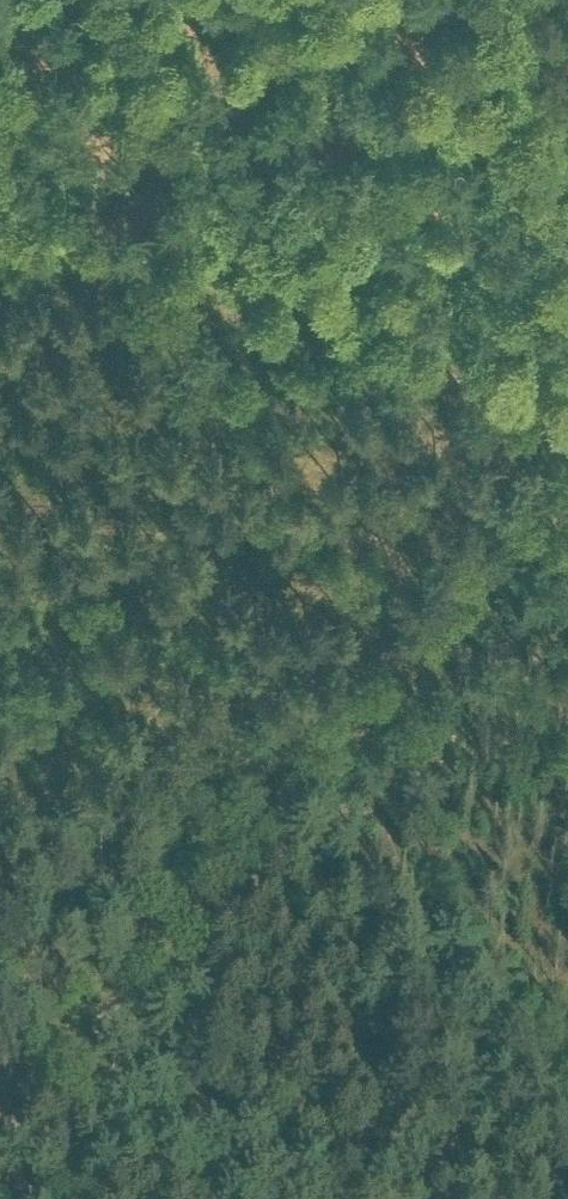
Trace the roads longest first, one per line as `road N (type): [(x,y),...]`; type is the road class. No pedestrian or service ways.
road 1 (track): [(0,222),(567,406)]
road 2 (track): [(352,725),(0,1136)]
road 3 (track): [(567,468),(352,725)]
road 4 (track): [(567,263),(495,0)]

